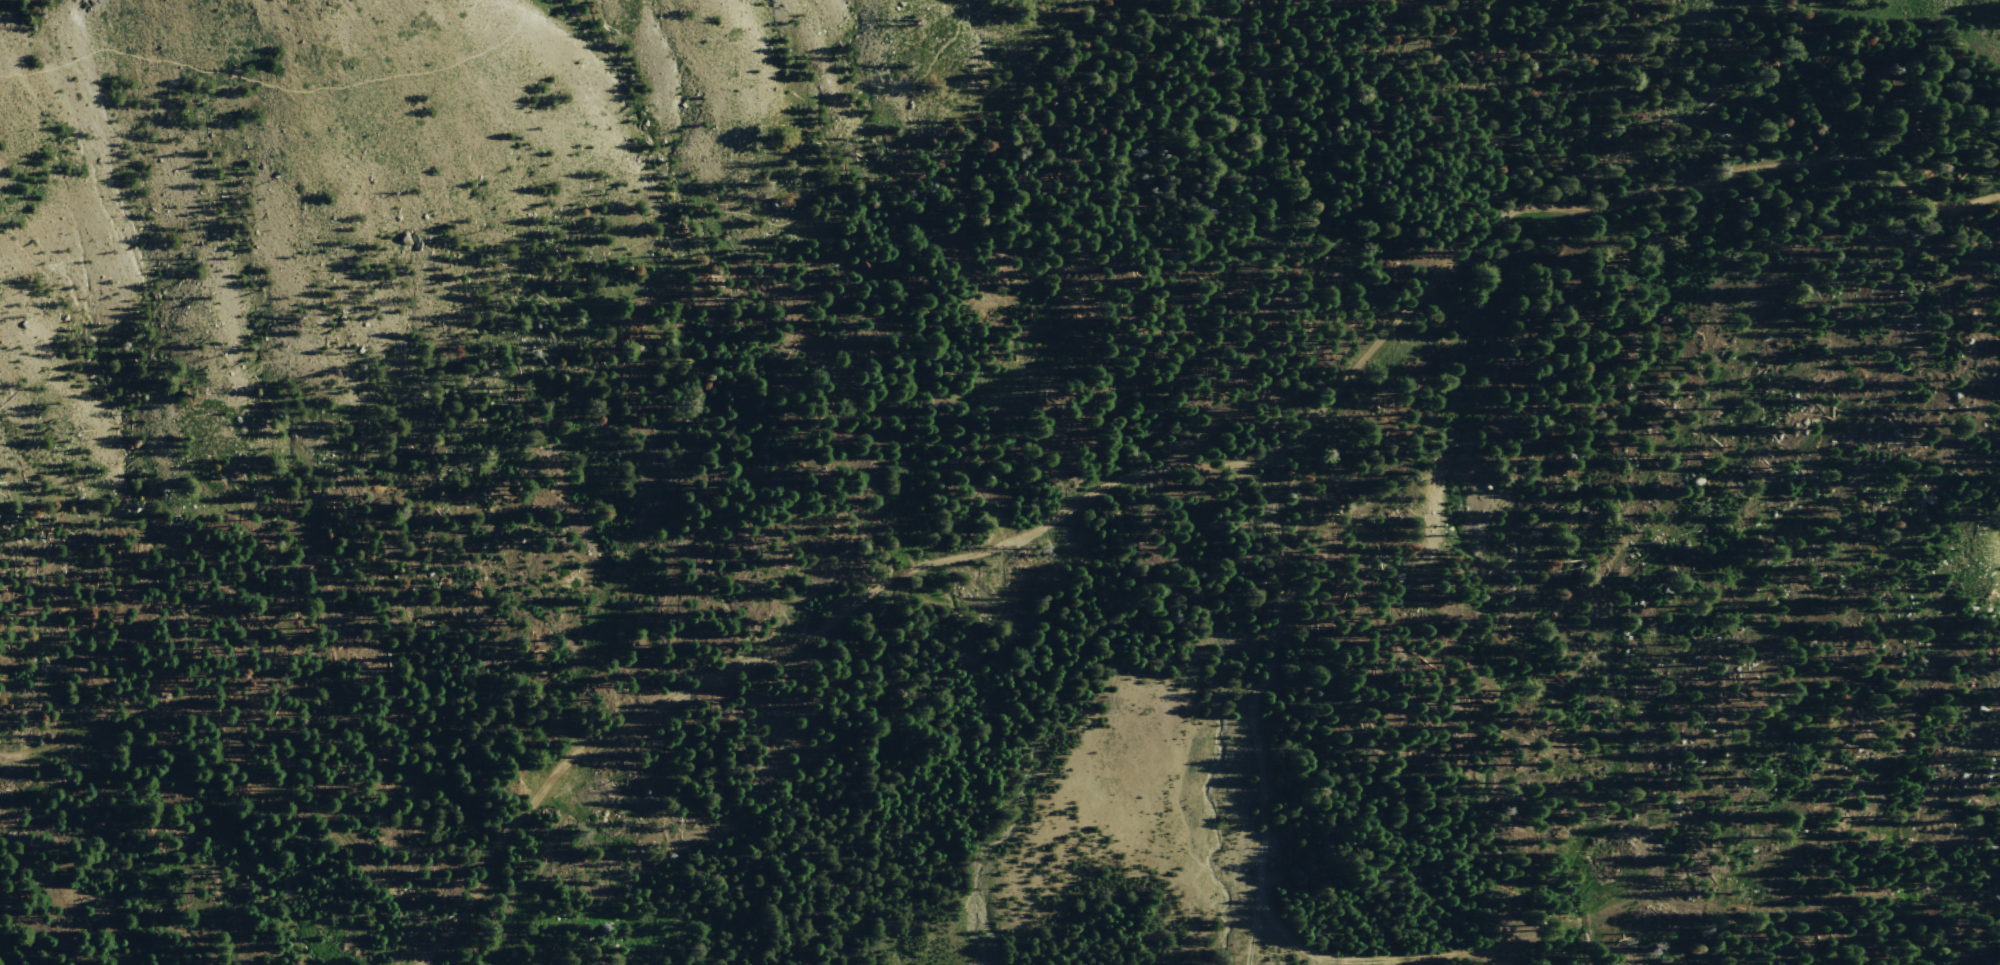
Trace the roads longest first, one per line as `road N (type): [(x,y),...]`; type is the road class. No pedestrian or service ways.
road 1 (track): [(1999,198),(1945,214),(1847,157),(1758,165),(1590,211),(1478,263),(1385,323),(1290,443),(1223,466),(1141,471),(1072,503),(1004,551),(891,576),(819,626),(575,737),(509,824),(427,964)]

